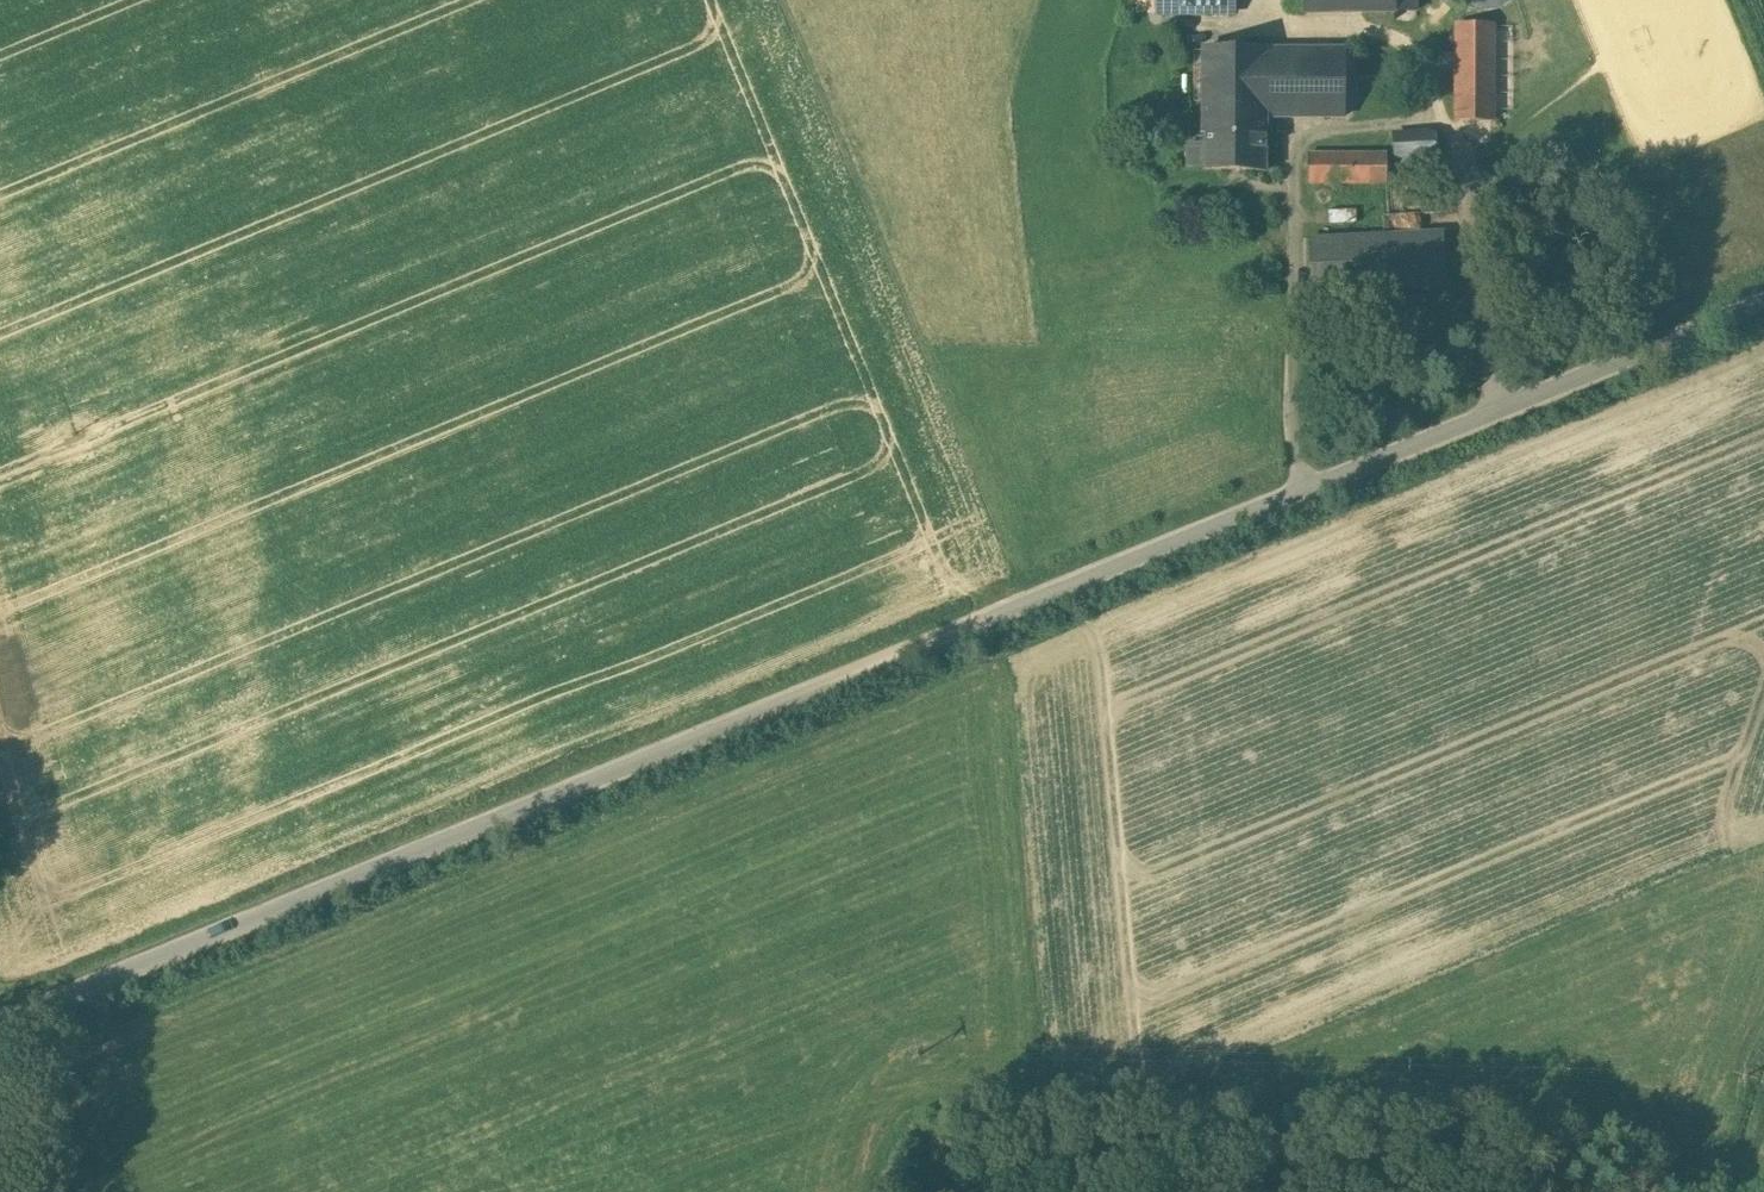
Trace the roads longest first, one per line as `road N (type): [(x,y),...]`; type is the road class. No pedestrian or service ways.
road 1 (unclassified): [(1763,303),(0,1022)]

